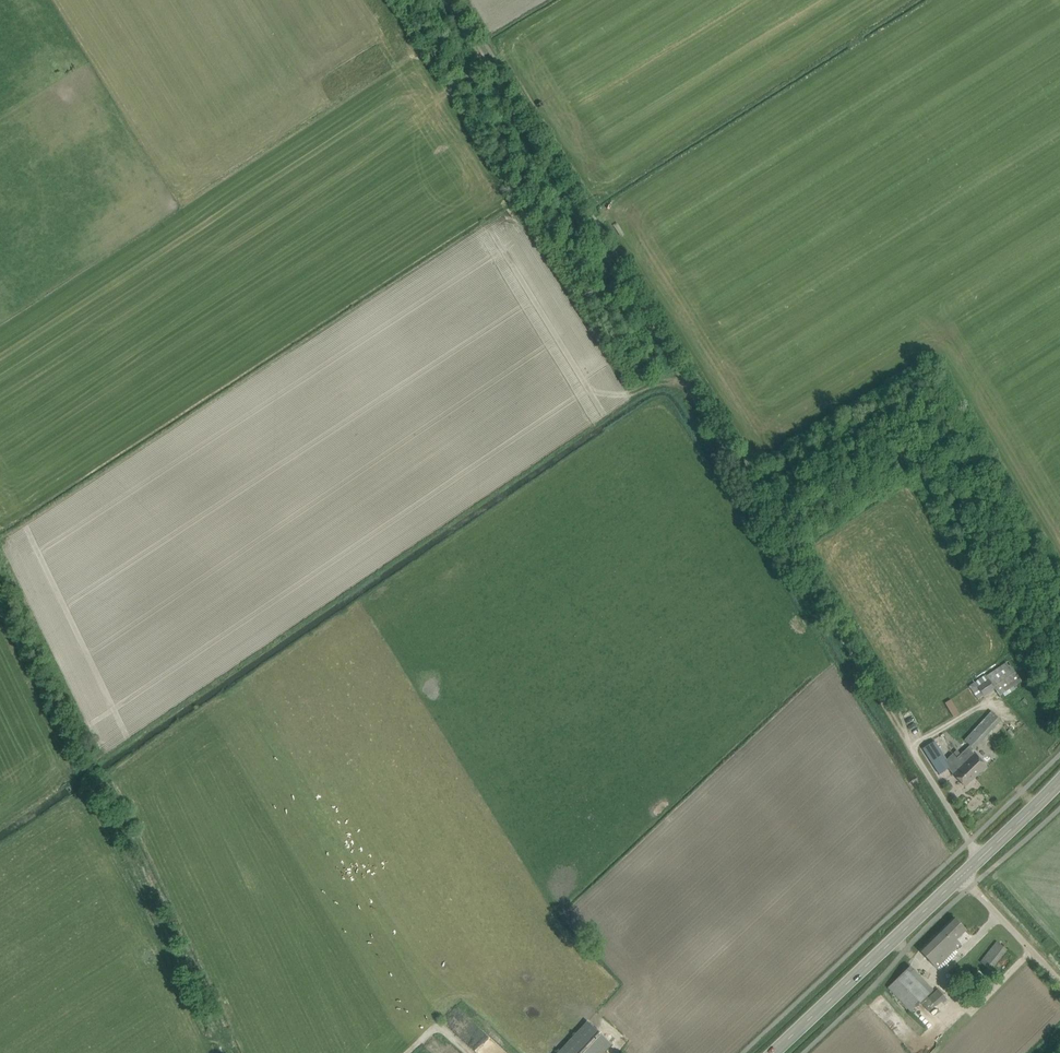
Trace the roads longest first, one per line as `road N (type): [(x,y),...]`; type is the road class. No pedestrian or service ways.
road 1 (track): [(910,742),(446,0)]
road 2 (secondary): [(773,1052),(972,865)]
road 3 (unclassified): [(1059,985),(973,886),(972,865)]
road 4 (unclassified): [(972,865),(970,841),(910,742)]
road 5 (secondary): [(972,865),(1059,783)]

